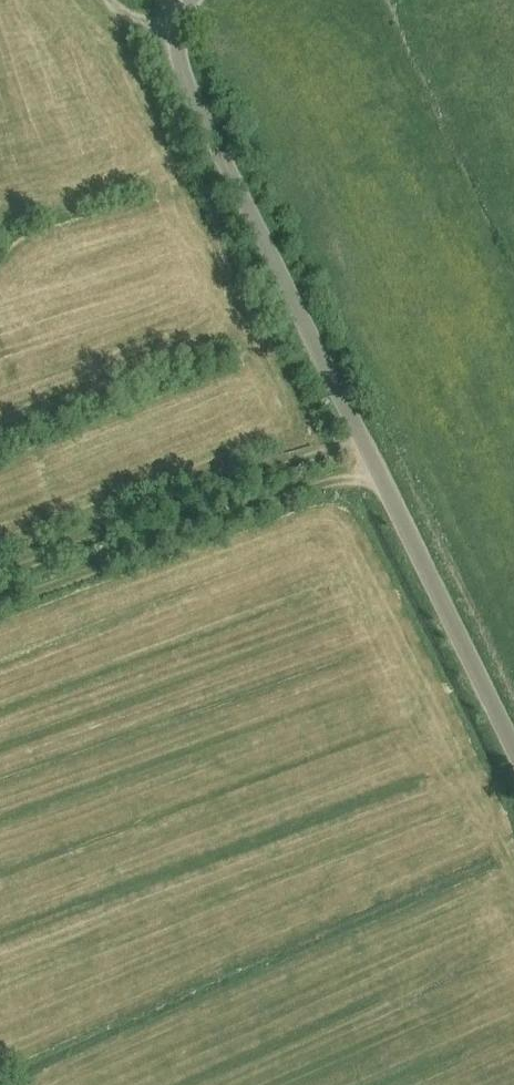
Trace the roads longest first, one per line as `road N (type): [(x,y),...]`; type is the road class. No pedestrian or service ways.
road 1 (unclassified): [(513,751),(191,91),(177,34),(193,0)]
road 2 (track): [(377,472),(0,605)]
road 3 (track): [(0,577),(361,441)]

